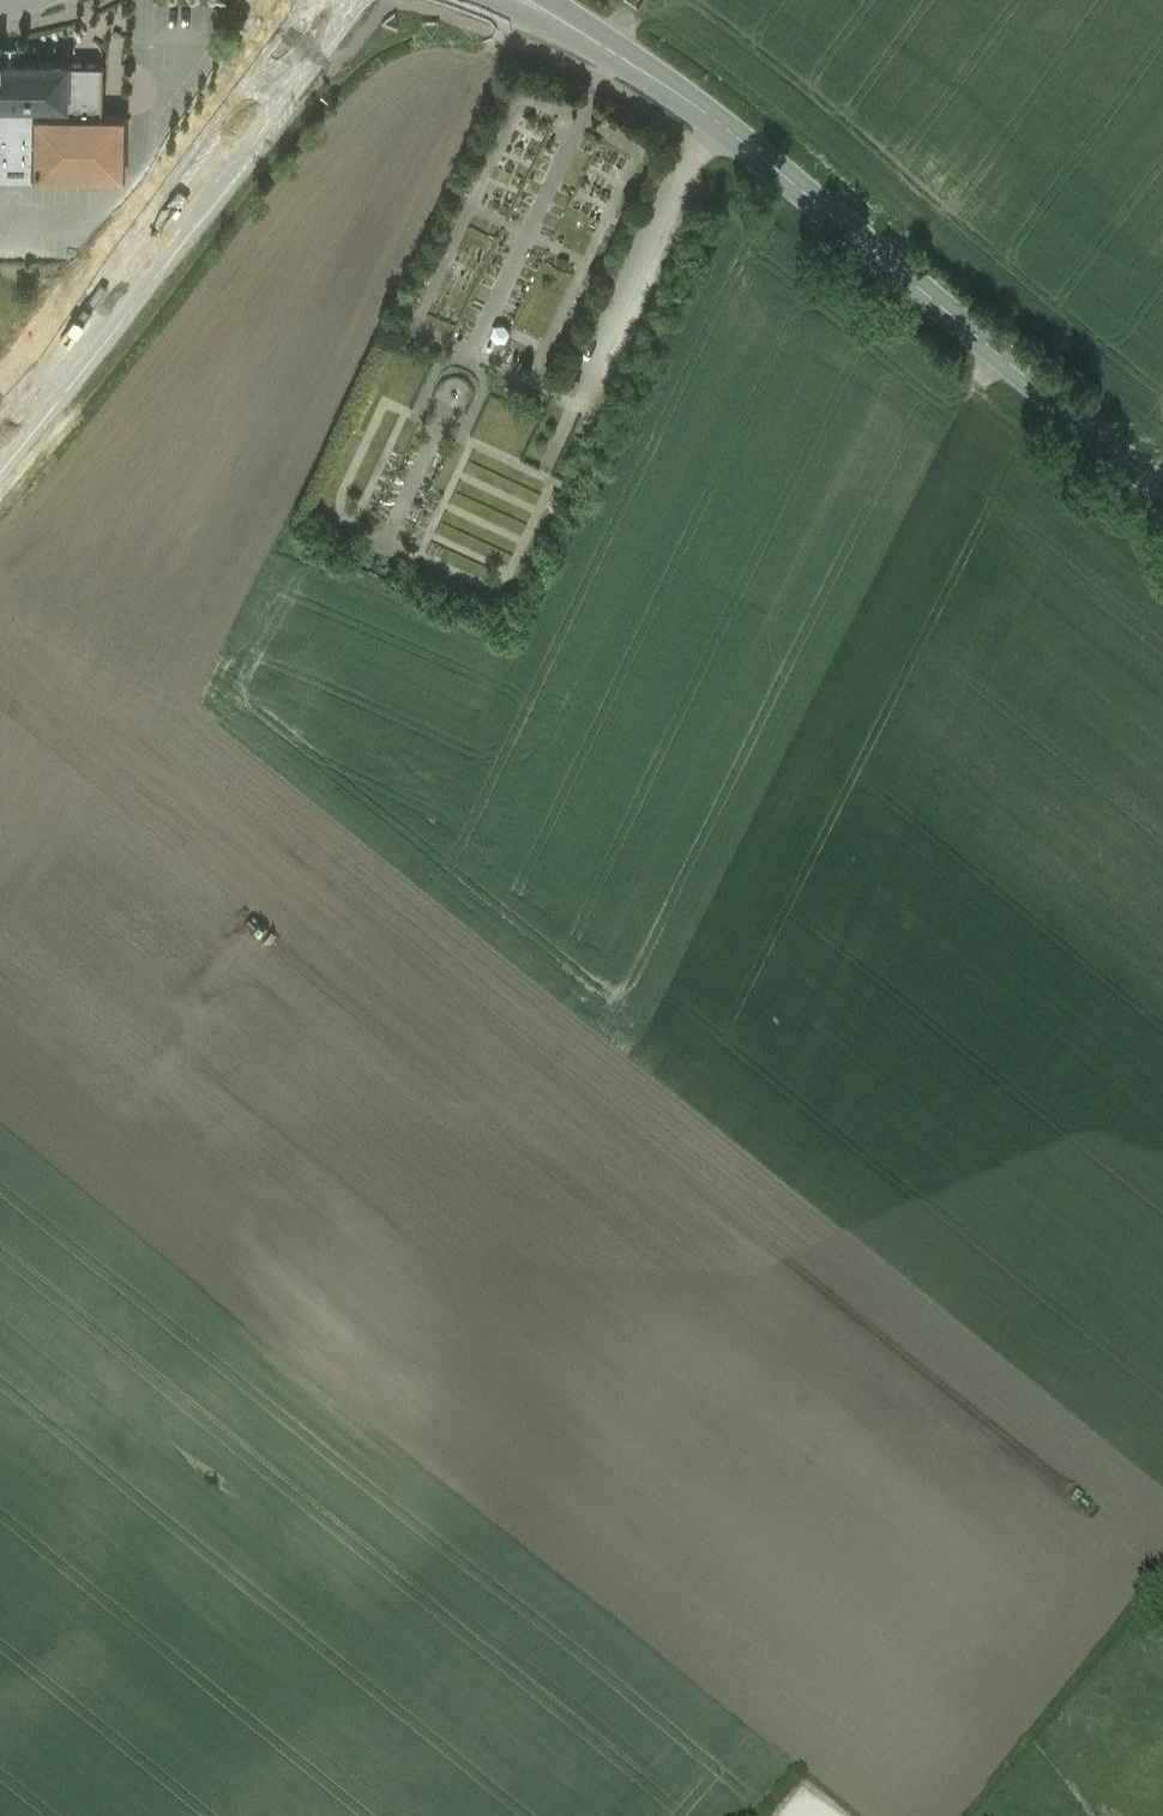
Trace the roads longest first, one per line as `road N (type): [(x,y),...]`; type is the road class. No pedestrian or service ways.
road 1 (tertiary): [(527,1),(714,119),(1162,489)]
road 2 (secondary): [(0,432),(320,0)]

